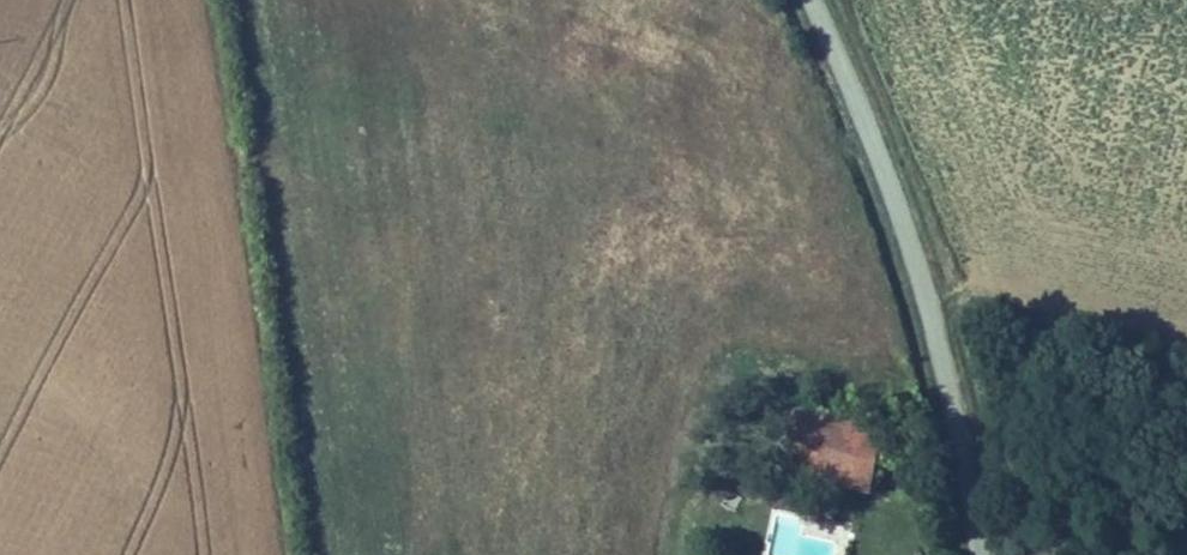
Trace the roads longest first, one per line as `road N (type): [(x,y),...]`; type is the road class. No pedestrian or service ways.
road 1 (tertiary): [(980,554),(941,341),(911,244),(813,0)]

